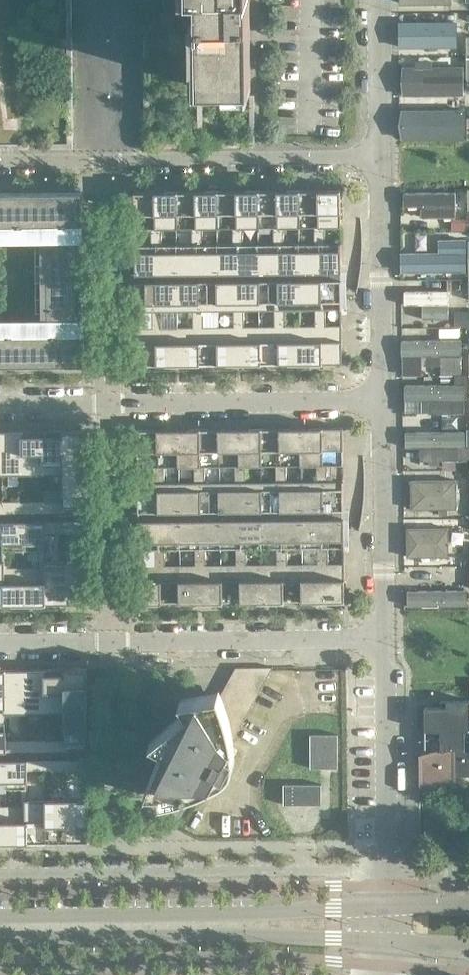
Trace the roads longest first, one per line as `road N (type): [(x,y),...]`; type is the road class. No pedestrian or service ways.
road 1 (residential): [(386,865),(0,872)]
road 2 (tertiary): [(0,936),(261,933),(385,940)]
road 3 (tertiary): [(385,904),(0,915)]
road 4 (residential): [(0,642),(384,637)]
road 5 (residential): [(0,401),(384,402)]
road 6 (unclassified): [(0,157),(378,156)]
road 7 (unclassified): [(384,402),(378,156)]
road 8 (unclassified): [(384,637),(384,402)]
road 9 (unclassified): [(386,865),(384,637)]
road 10 (unclassified): [(378,156),(379,0)]

